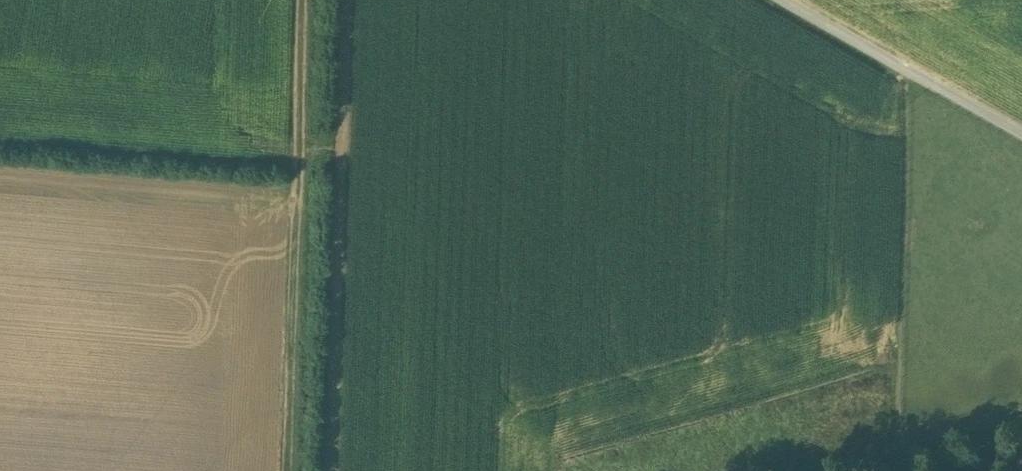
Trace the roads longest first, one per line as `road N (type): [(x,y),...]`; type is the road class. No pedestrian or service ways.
road 1 (track): [(289,470),(300,0)]
road 2 (unclassified): [(790,0),(1021,132)]

